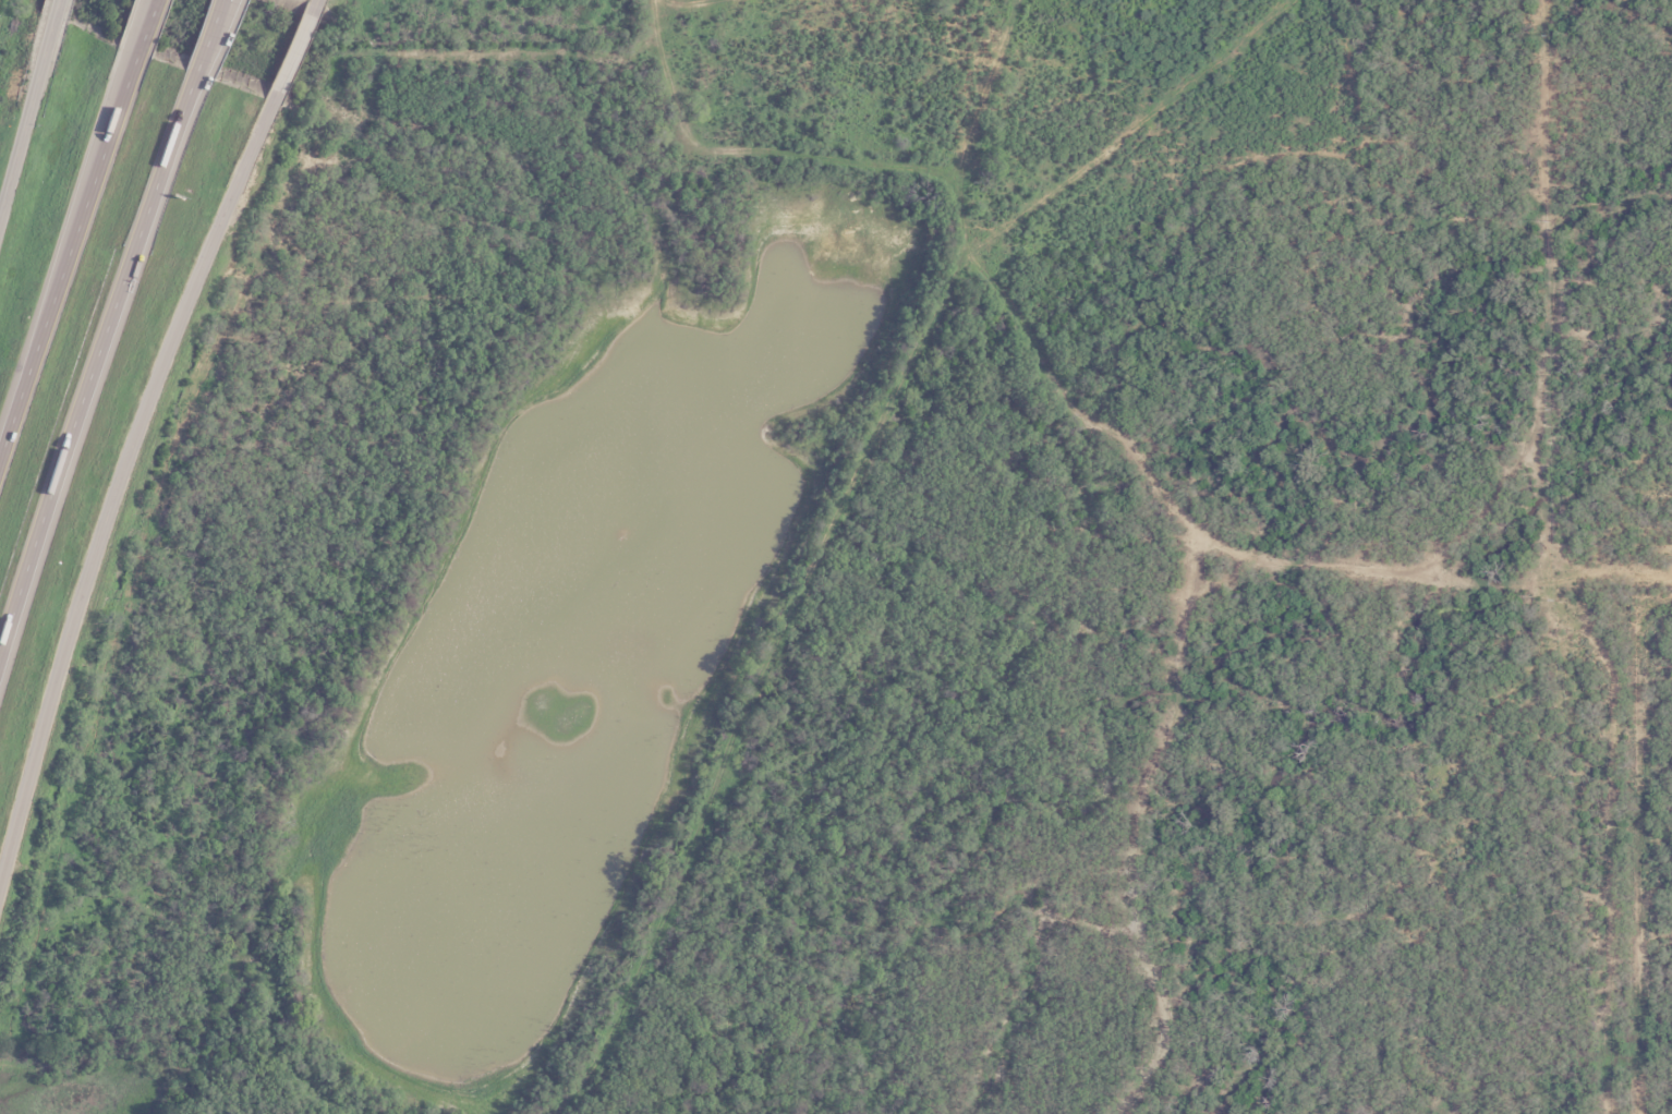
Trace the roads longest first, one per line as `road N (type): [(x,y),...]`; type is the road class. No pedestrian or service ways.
road 1 (tertiary): [(0,884),(116,487),(271,101)]
road 2 (motorway): [(0,652),(195,72)]
road 3 (motorway): [(136,56),(0,454)]
road 4 (motorway): [(128,52),(61,274)]
road 5 (tertiary): [(0,214),(52,19)]

